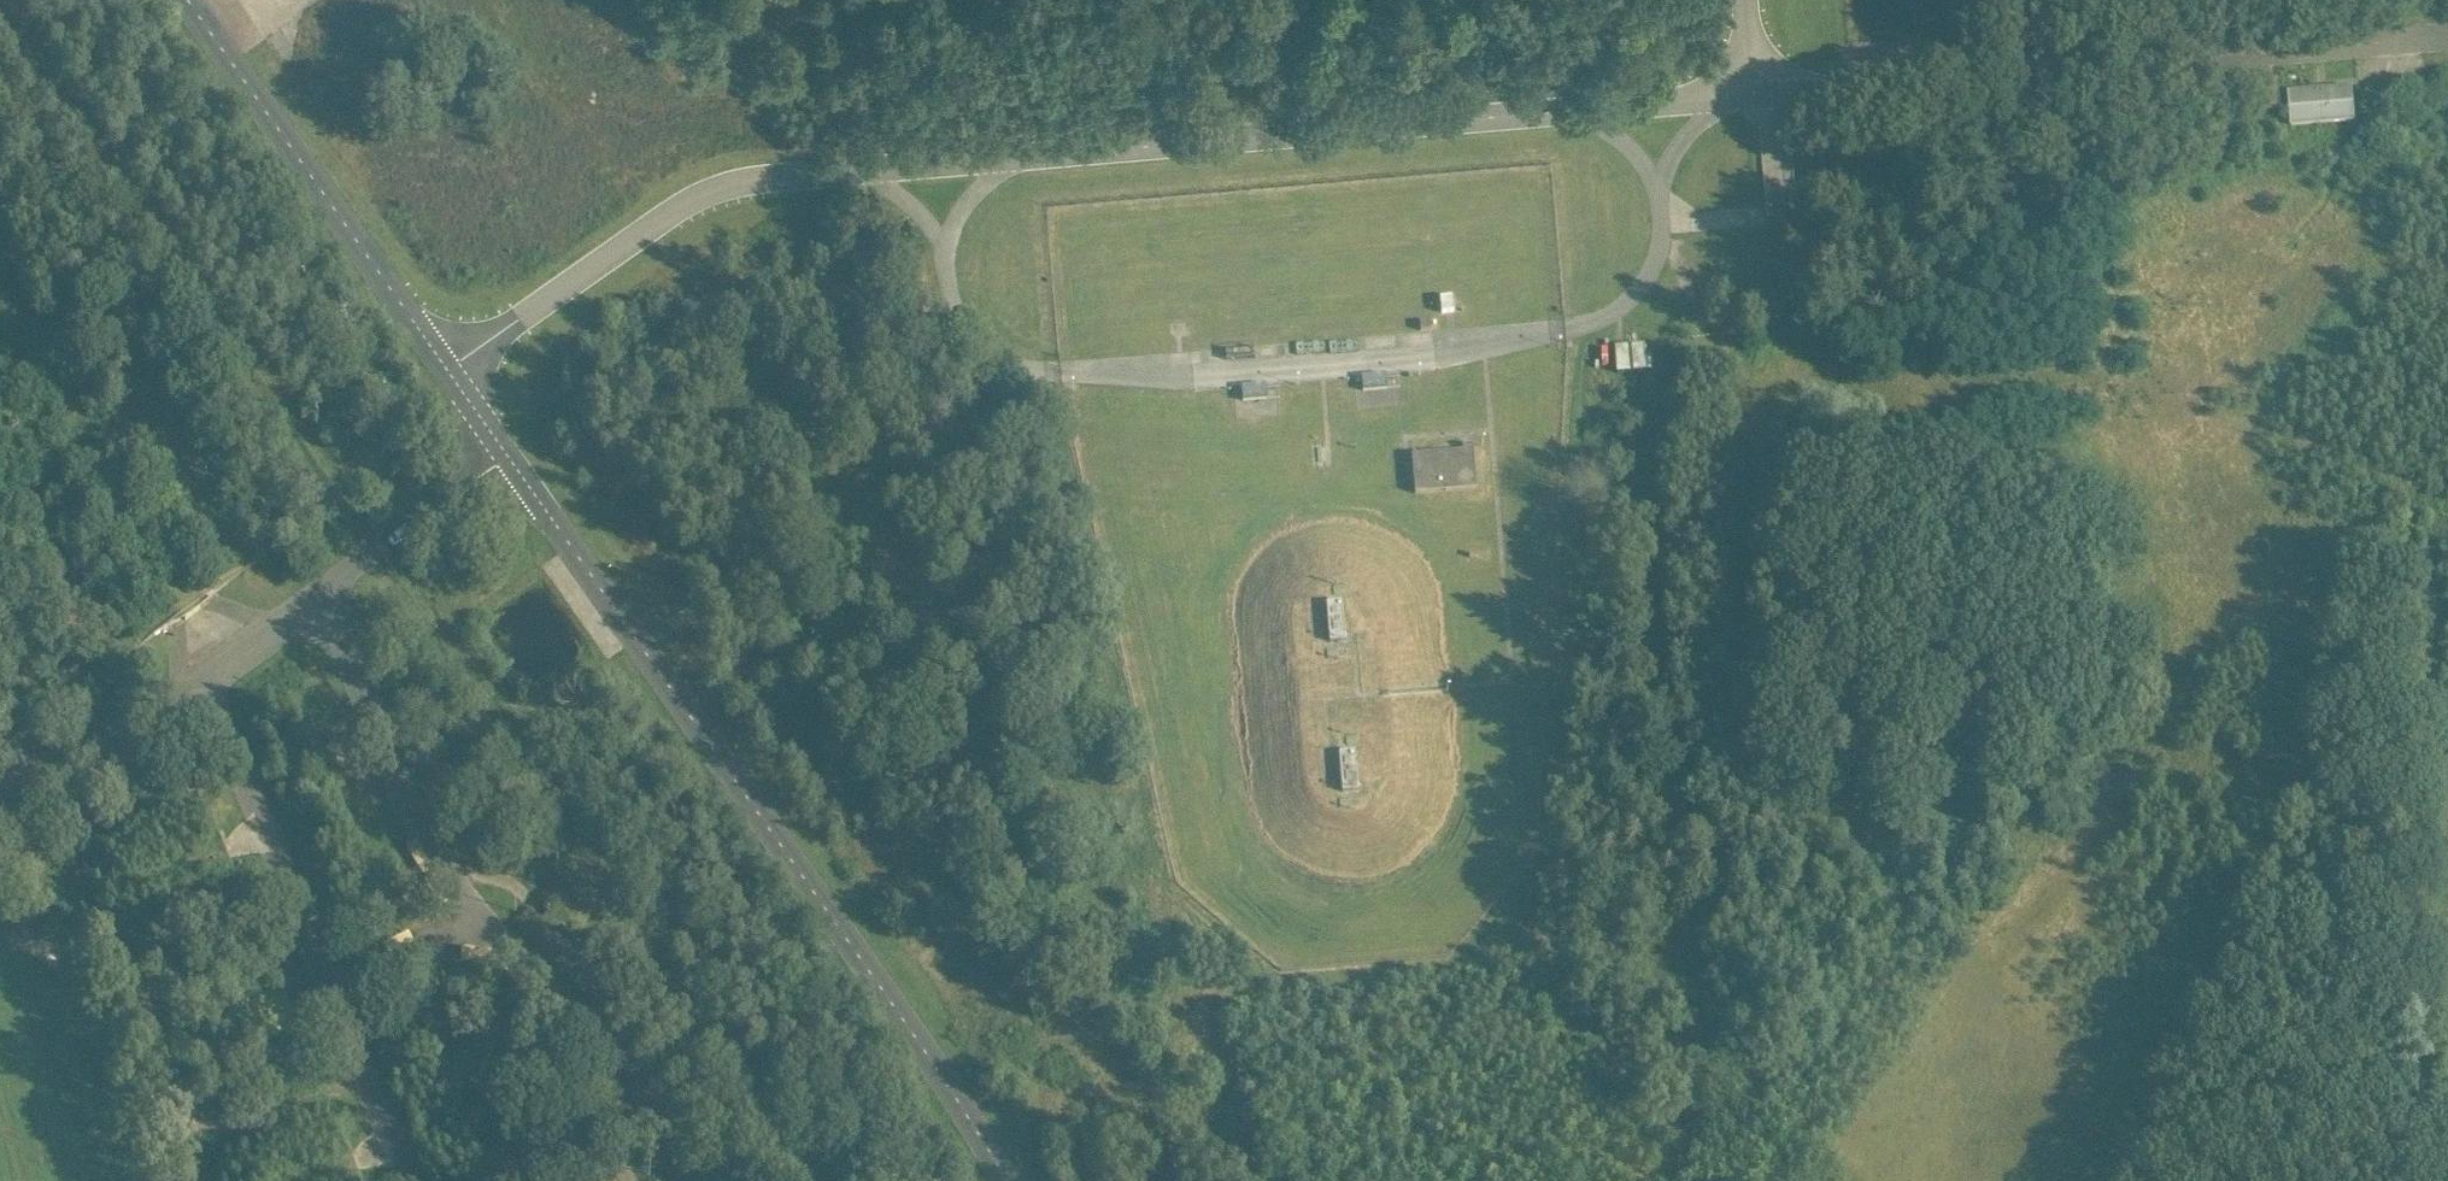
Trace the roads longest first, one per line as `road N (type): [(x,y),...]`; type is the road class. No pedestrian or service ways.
road 1 (unclassified): [(508,456),(967,1122),(999,1180)]
road 2 (unclassified): [(313,596),(343,640),(405,797),(501,946),(702,1180)]
road 3 (unclassified): [(185,0),(508,456)]
road 4 (unclassified): [(0,820),(313,596)]
road 5 (track): [(139,1180),(50,946)]
road 6 (unclassified): [(313,596),(508,456)]

